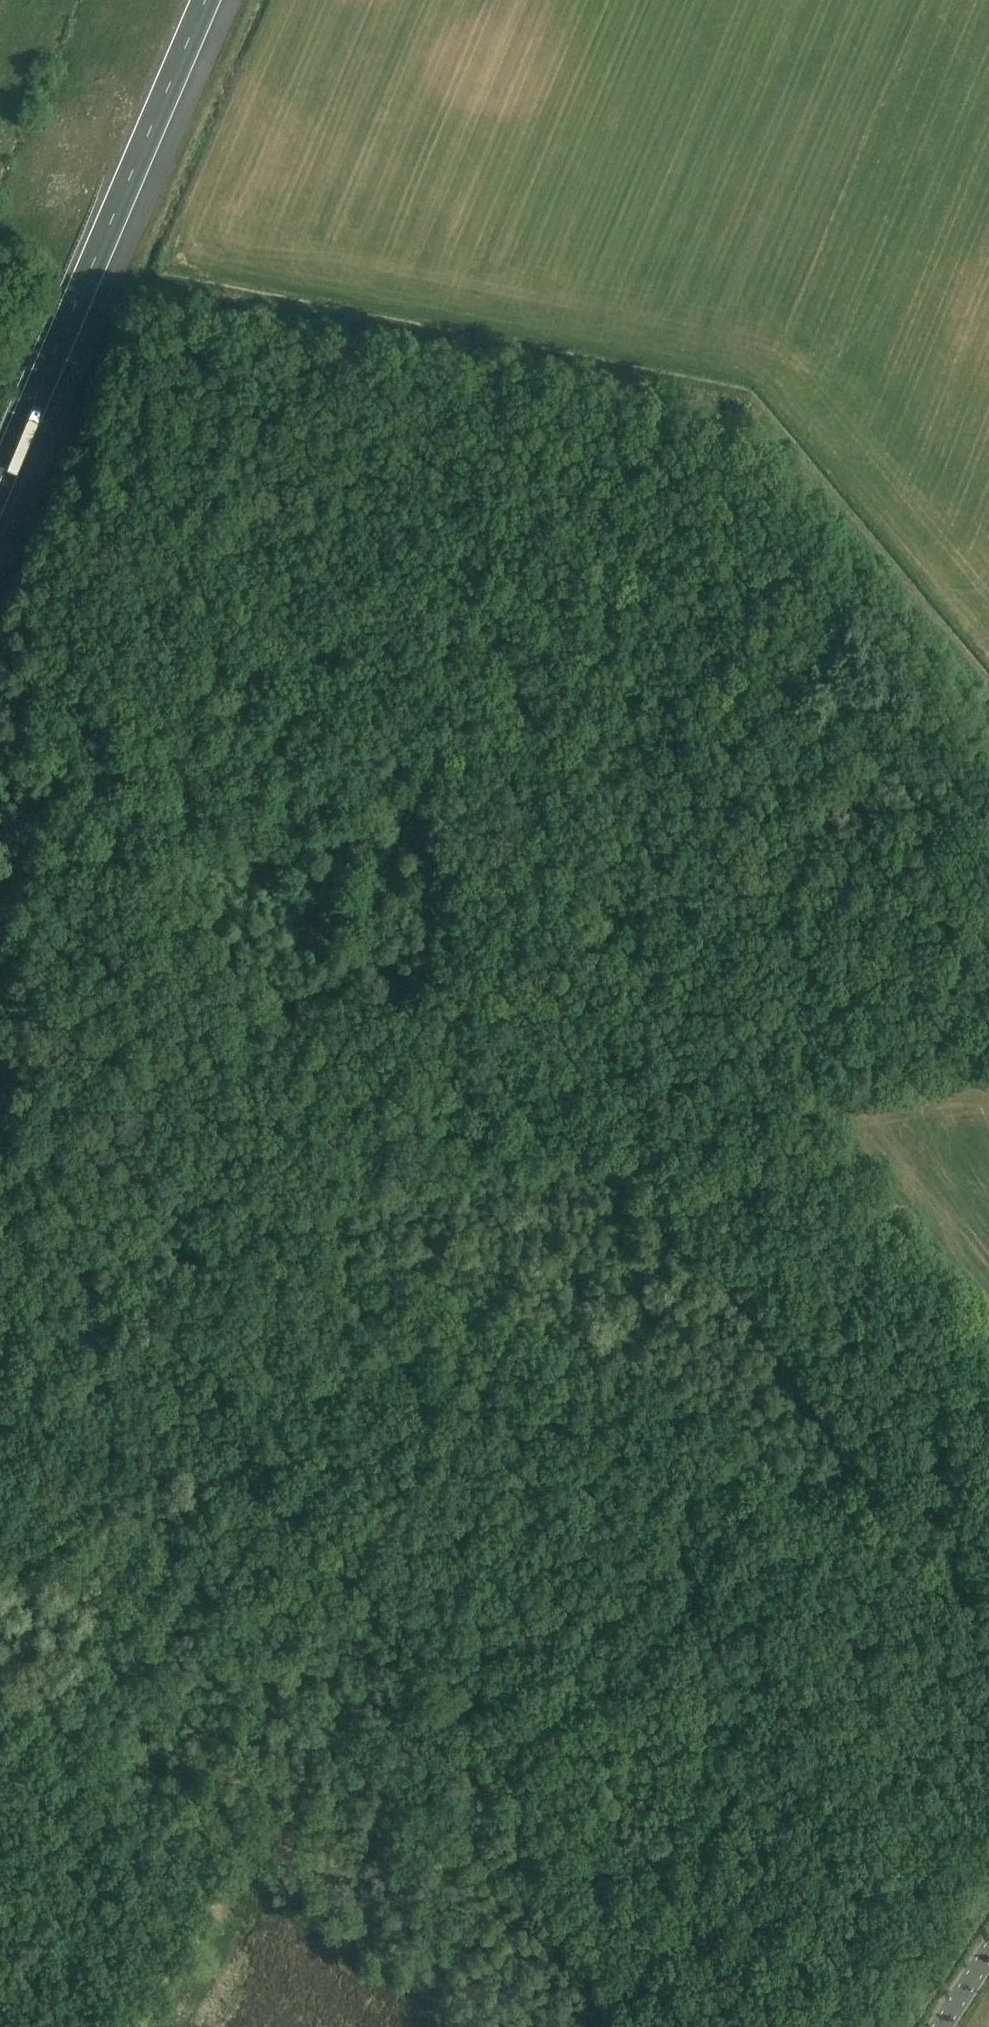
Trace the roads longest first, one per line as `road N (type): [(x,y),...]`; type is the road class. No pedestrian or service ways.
road 1 (motorway): [(0,500),(213,0)]

